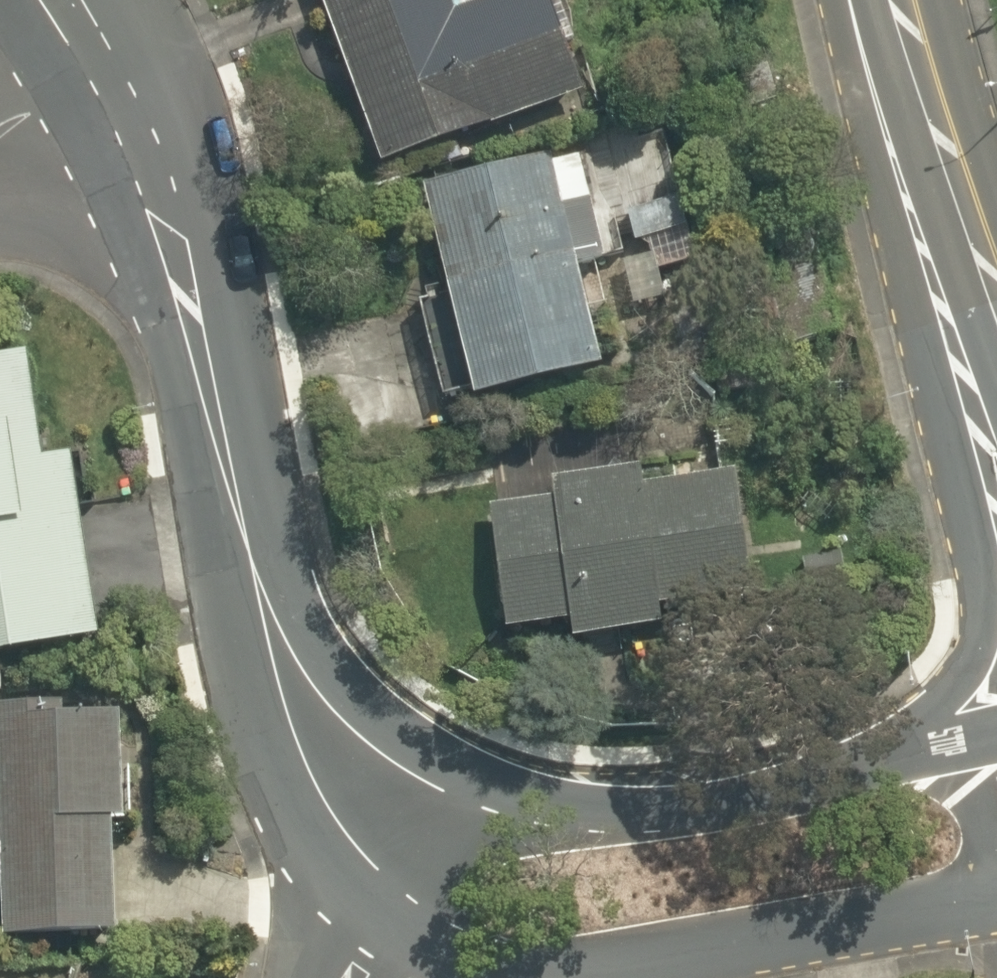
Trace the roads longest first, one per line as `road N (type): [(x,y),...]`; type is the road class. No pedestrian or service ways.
road 1 (tertiary): [(941,921),(446,976),(367,949)]
road 2 (tertiary): [(367,949),(301,878),(238,701),(226,632),(220,469)]
road 3 (secondary): [(897,761),(942,717),(984,631),(992,568),(989,300)]
road 4 (tertiary): [(419,808),(596,816),(702,808),(897,761)]
road 5 (tertiary): [(220,469),(188,319),(132,156),(74,49)]
road 6 (tertiary): [(220,469),(283,650),(335,742),(419,808)]
road 7 (secondary): [(989,300),(906,0)]
road 8 (residential): [(419,808),(367,949)]

